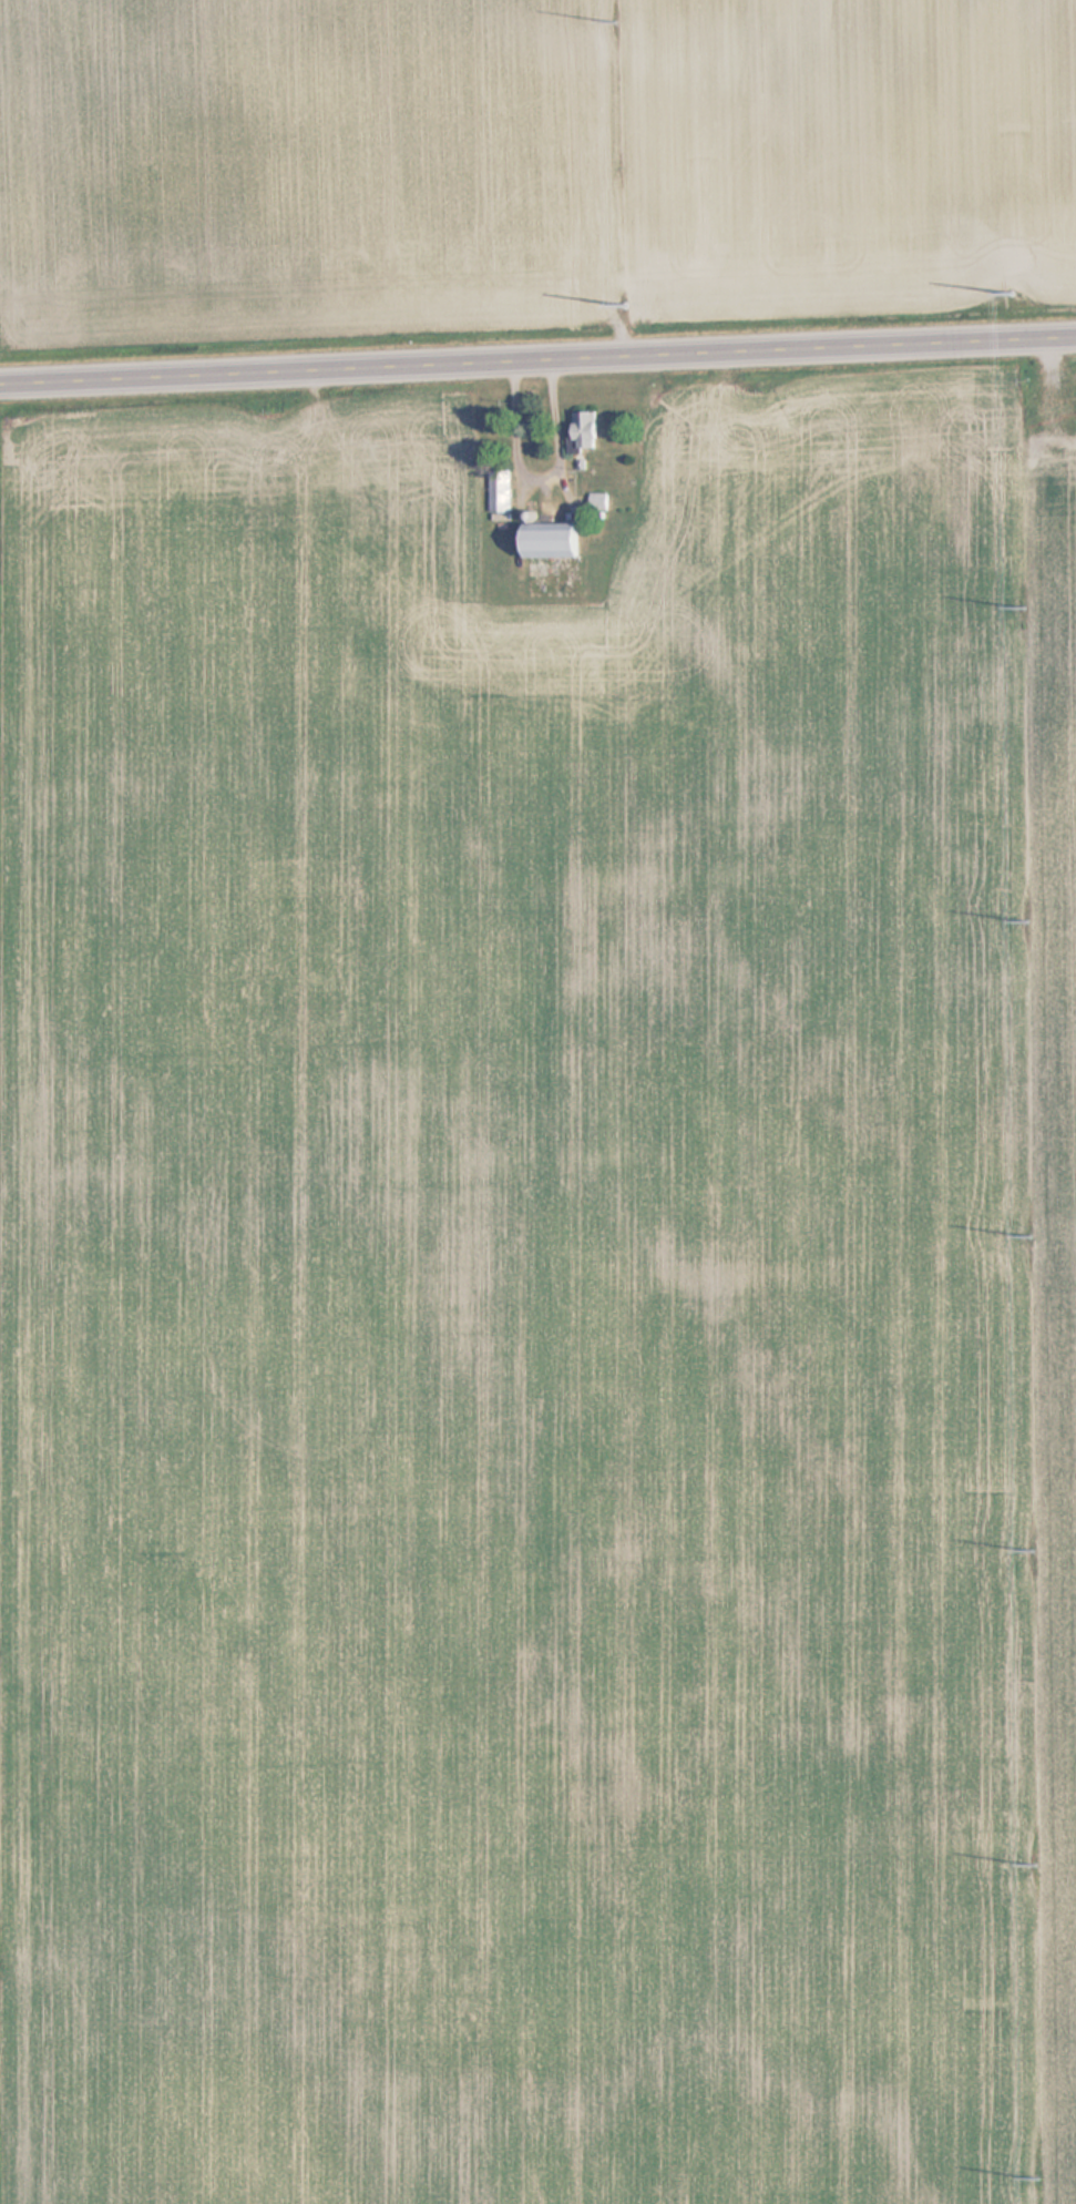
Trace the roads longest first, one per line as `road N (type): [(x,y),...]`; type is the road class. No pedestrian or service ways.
road 1 (primary): [(0,387),(1075,338)]

